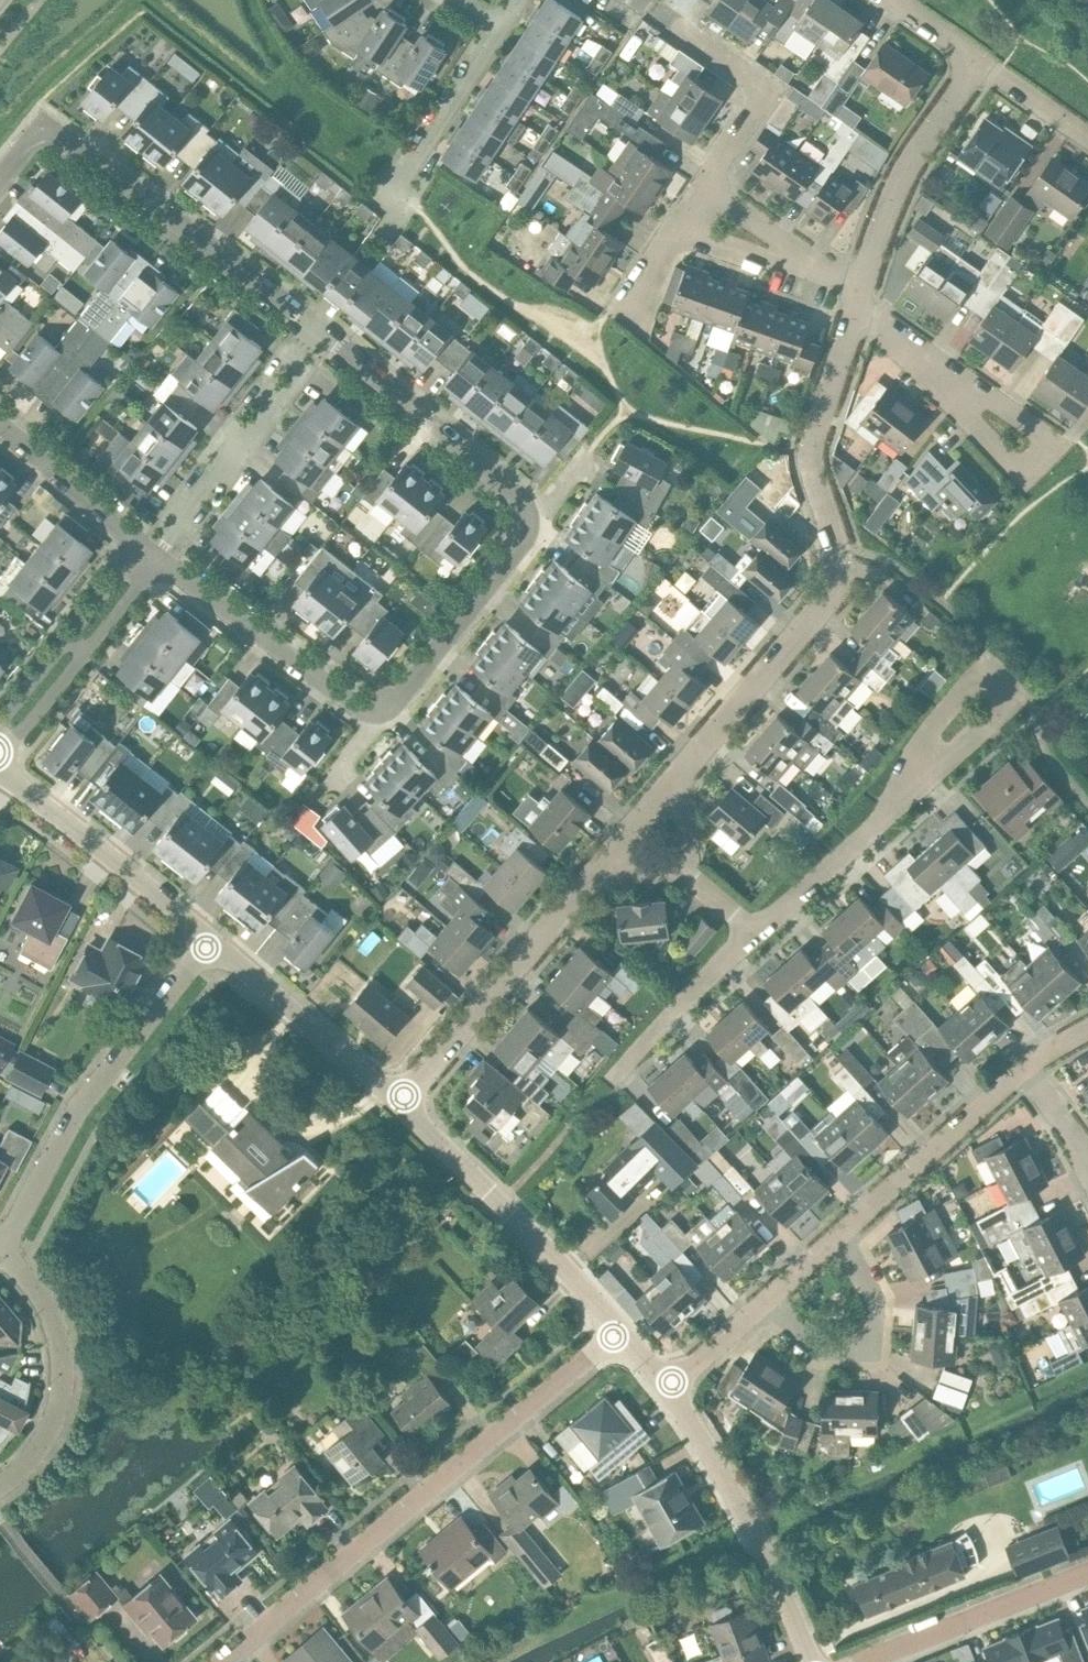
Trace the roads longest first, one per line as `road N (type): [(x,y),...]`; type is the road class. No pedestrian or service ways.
road 1 (residential): [(377,710),(394,700),(525,533),(529,515),(519,500),(315,327),(47,118),(0,177)]
road 2 (residential): [(217,1661),(620,1334)]
road 3 (residential): [(684,760),(832,593),(841,569),(810,454),(851,313)]
road 4 (residential): [(213,939),(89,1088),(1,1250)]
road 5 (residential): [(877,819),(1018,696),(987,662),(926,733)]
road 6 (unclassified): [(620,1334),(398,1103)]
road 7 (unclassified): [(813,1661),(722,1471),(663,1385)]
road 8 (residential): [(398,1103),(595,874)]
road 9 (residential): [(148,556),(359,705),(377,710)]
road 10 (unclassified): [(213,939),(0,772)]
road 11 (residential): [(858,288),(900,179),(982,59)]
road 12 (residential): [(643,0),(754,80),(759,106),(705,187)]
road 13 (residential): [(0,763),(133,589),(148,556)]
road 14 (residential): [(837,1236),(1026,1065)]
road 15 (residential): [(763,1301),(818,1348),(850,1352),(877,1339),(878,1299),(837,1236)]
road 16 (unclassified): [(398,1103),(213,939)]
road 17 (residential): [(148,556),(306,370)]
road 18 (residential): [(0,1484),(45,1441),(61,1401),(65,1358),(55,1316),(27,1274)]
road 19 (residential): [(944,380),(1026,475),(1059,444),(998,408)]
road 20 (residential): [(1087,1574),(868,1661)]
road 21 (residential): [(148,556),(115,576),(0,719)]
road 22 (residential): [(503,29),(380,209)]
road 23 (residential): [(610,1075),(749,932)]
road 24 (residential): [(0,425),(148,556)]
road 25 (residential): [(749,932),(877,819)]
road 26 (residential): [(595,874),(684,760)]
road 27 (residential): [(803,264),(672,235)]
road 28 (residential): [(1087,138),(982,59)]
road 29 (residential): [(663,1385),(763,1301)]
road 30 (residential): [(705,187),(803,264)]

